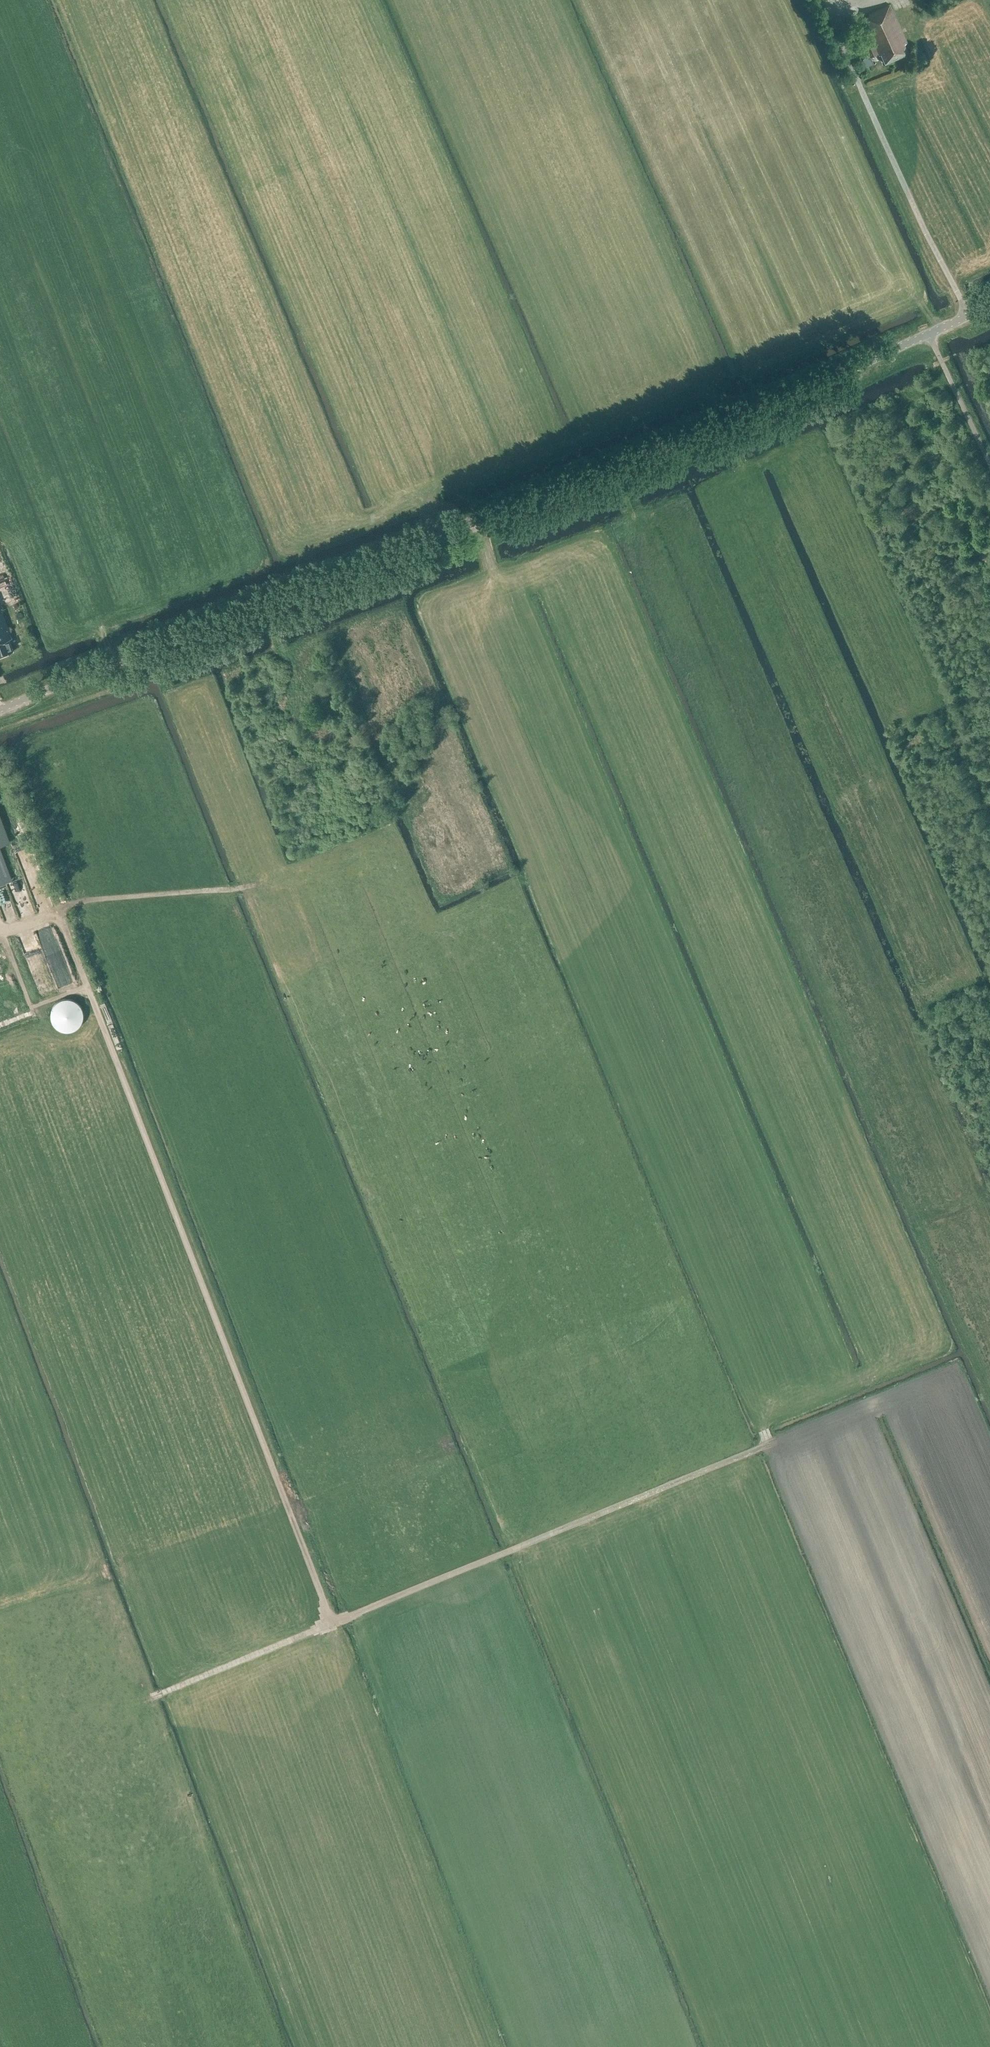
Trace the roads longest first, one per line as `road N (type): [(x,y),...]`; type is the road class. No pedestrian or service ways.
road 1 (unclassified): [(0,708),(989,306)]

